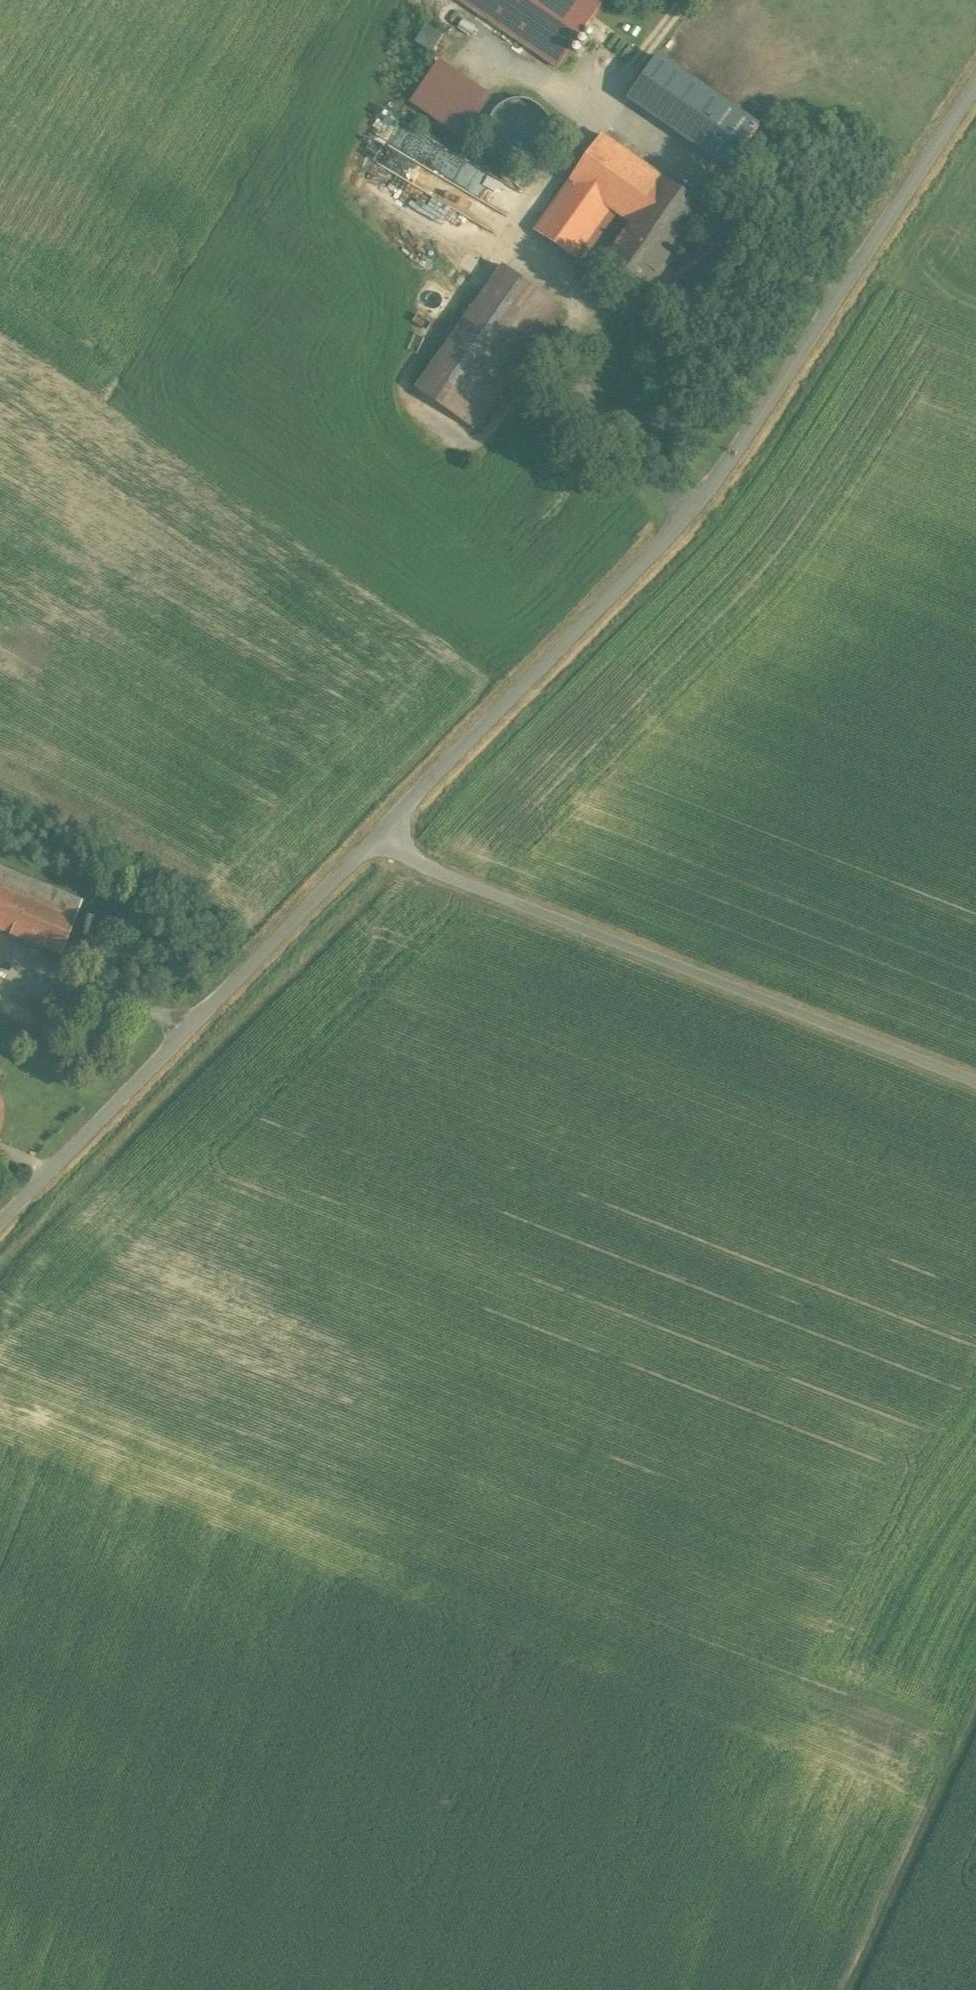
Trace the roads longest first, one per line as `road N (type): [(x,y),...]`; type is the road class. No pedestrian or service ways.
road 1 (unclassified): [(374,833),(603,604),(744,435),(975,80)]
road 2 (unclassified): [(975,1072),(374,833)]
road 3 (unclassified): [(0,1216),(374,833)]

